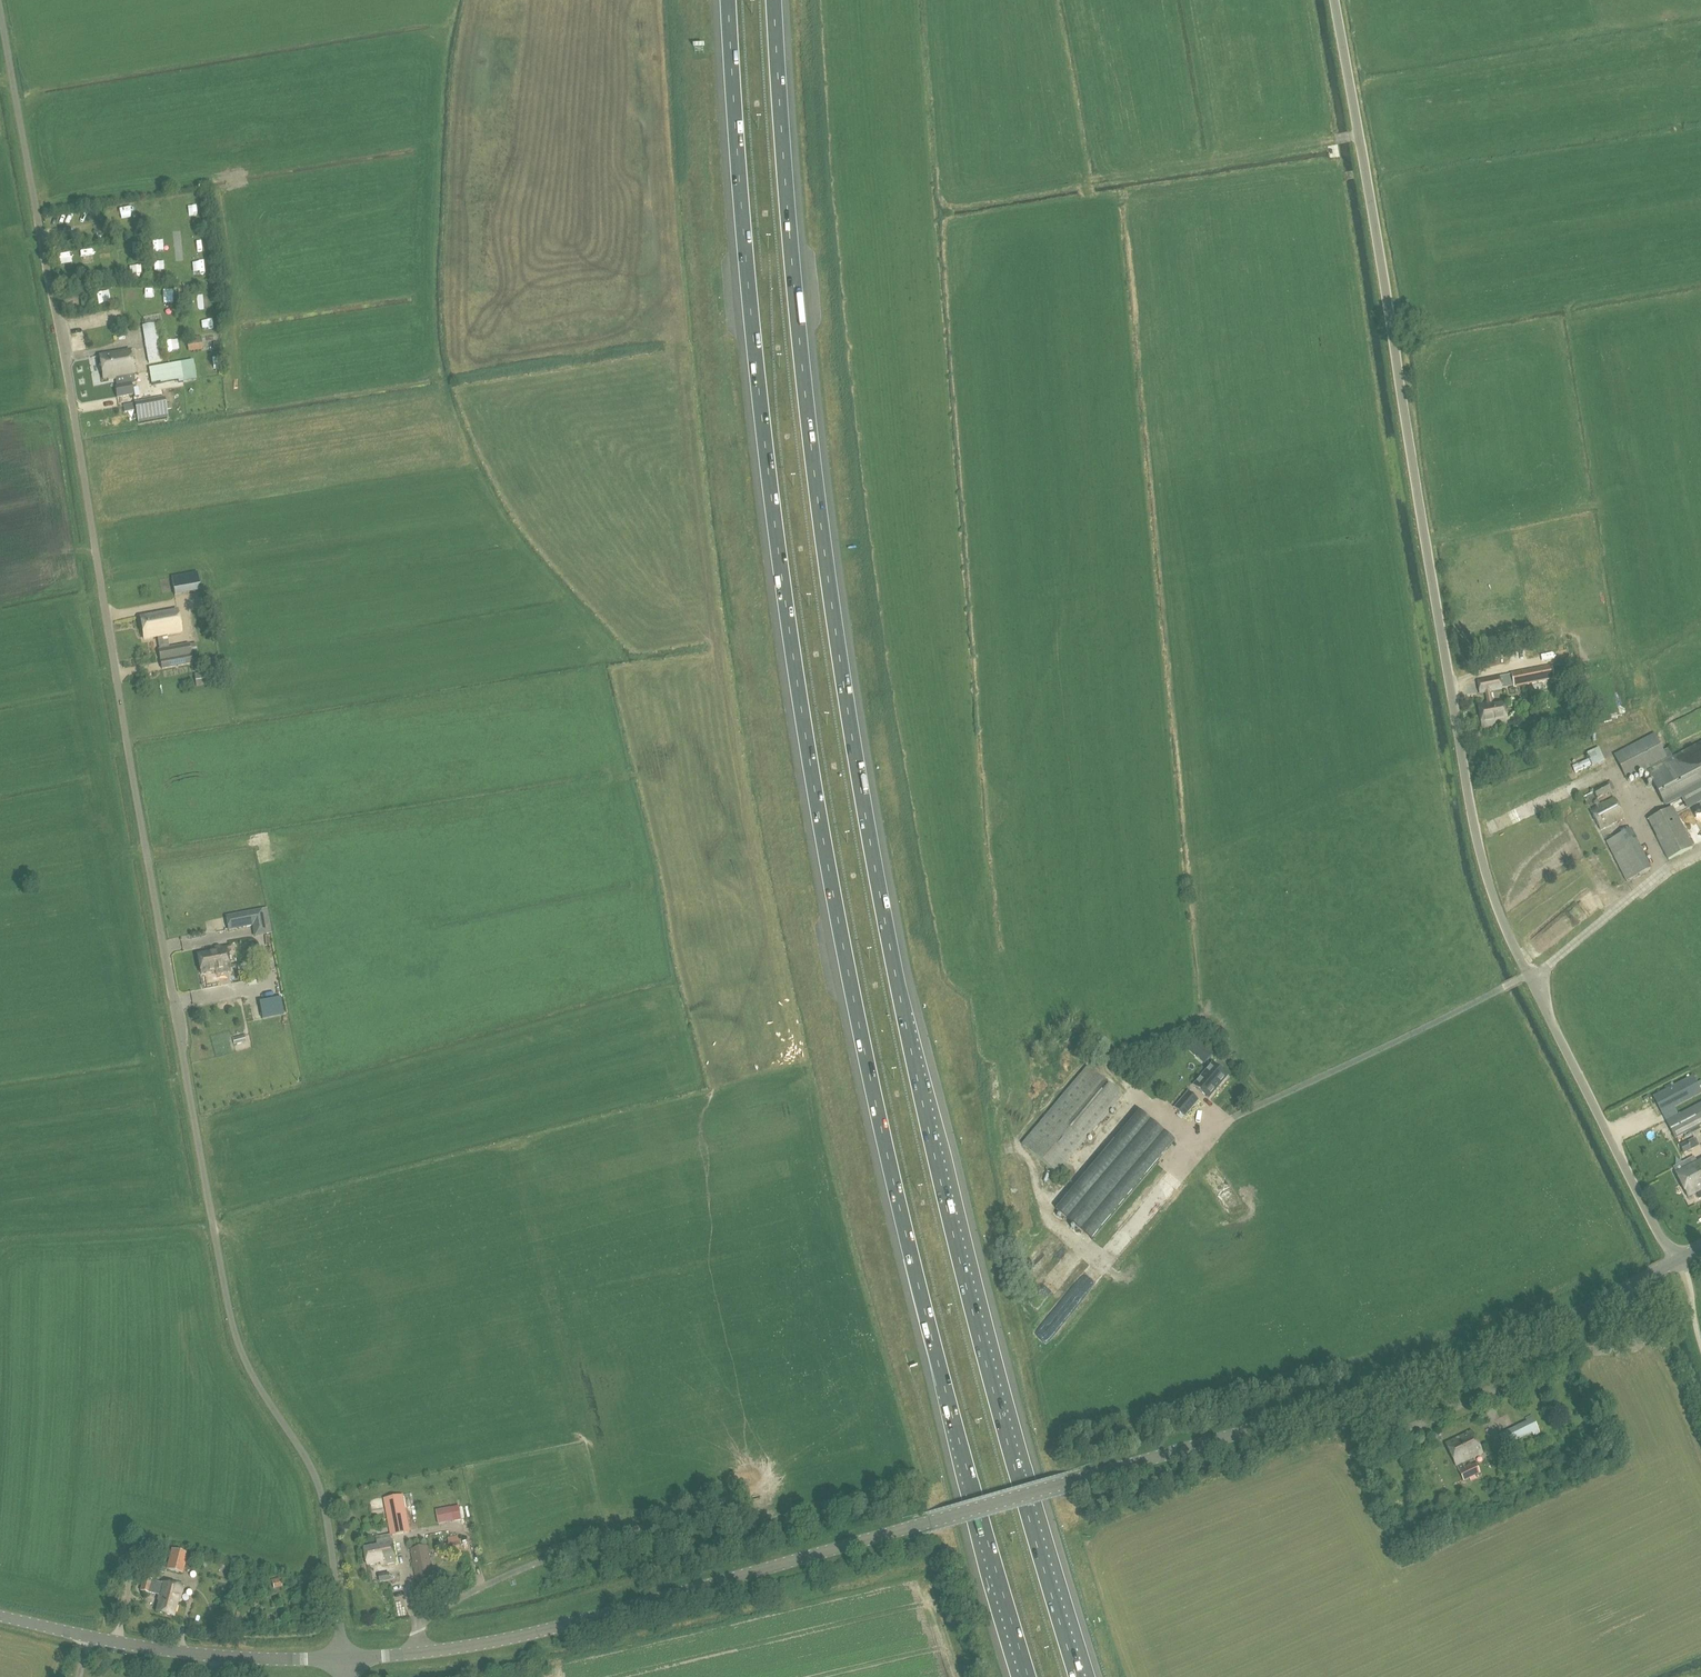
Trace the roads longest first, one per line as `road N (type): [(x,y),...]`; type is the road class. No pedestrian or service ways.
road 1 (motorway): [(723,0),(777,606),(823,888),(890,1188),(1029,1676)]
road 2 (motorway): [(1076,1676),(962,1272),(869,847),(831,614),(803,367),(776,0)]
road 3 (unclassified): [(345,1660),(322,1514),(305,1467),(238,1366),(0,20)]
road 4 (unclassified): [(1678,1261),(1519,955),(1487,876),(1334,0)]
road 5 (tertiary): [(419,1654),(565,1626),(1287,1417),(1498,1348),(1630,1285)]
road 6 (unclassified): [(1630,1285),(1644,1320),(1639,1345),(1549,1358),(1348,1456)]
road 7 (tertiary): [(345,1660),(156,1650),(0,1615)]
road 8 (unclassified): [(419,1654),(417,1625),(429,1611),(510,1573),(664,1521)]

